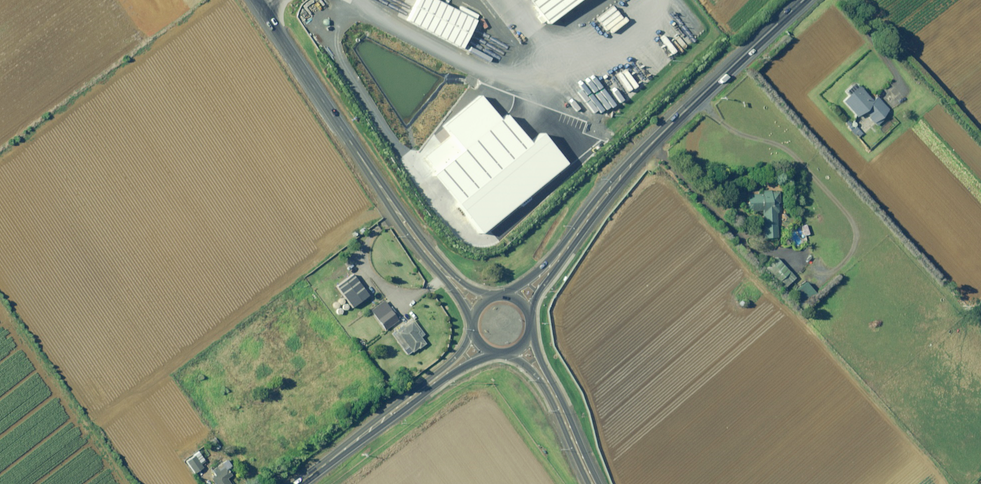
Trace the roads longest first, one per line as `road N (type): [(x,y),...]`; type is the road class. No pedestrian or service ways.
road 1 (secondary): [(803,0),(619,178)]
road 2 (tertiary): [(395,208),(255,0)]
road 3 (tertiary): [(529,330),(599,483)]
road 4 (secondary): [(504,294),(543,267),(619,178)]
road 5 (secondary): [(619,178),(528,313)]
road 6 (tertiary): [(589,483),(541,381),(505,353)]
road 7 (secondary): [(496,353),(369,430)]
road 8 (secondary): [(369,430),(447,365),(473,329)]
road 9 (tertiary): [(473,322),(395,208)]
road 10 (tertiary): [(395,208),(462,282),(492,296)]

